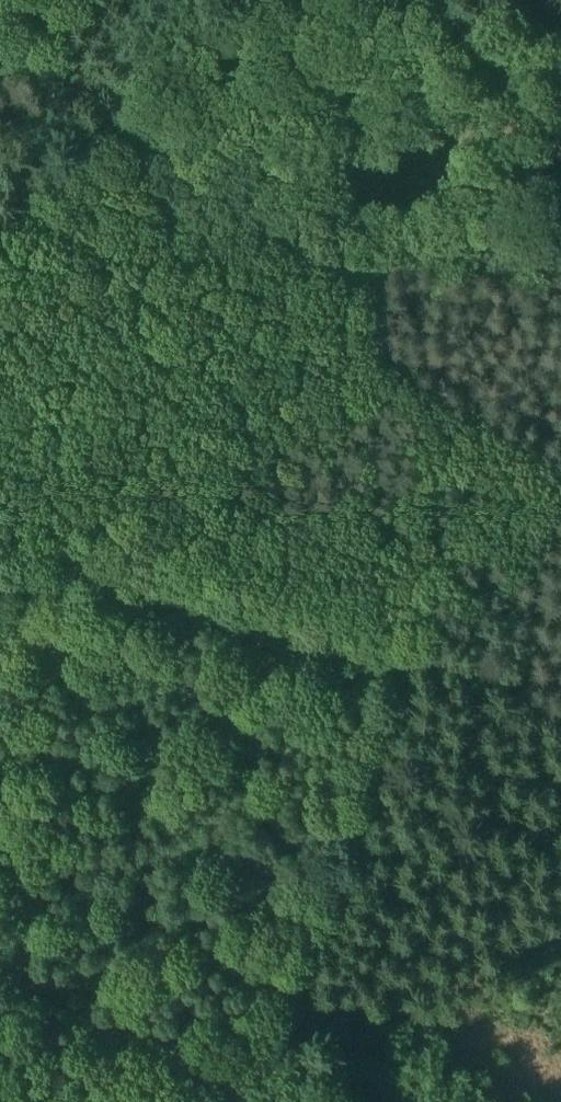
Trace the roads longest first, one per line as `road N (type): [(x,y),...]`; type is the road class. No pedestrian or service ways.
road 1 (track): [(401,654),(362,817),(301,942),(241,1101)]
road 2 (track): [(0,488),(401,654)]
road 3 (track): [(0,218),(143,78)]

